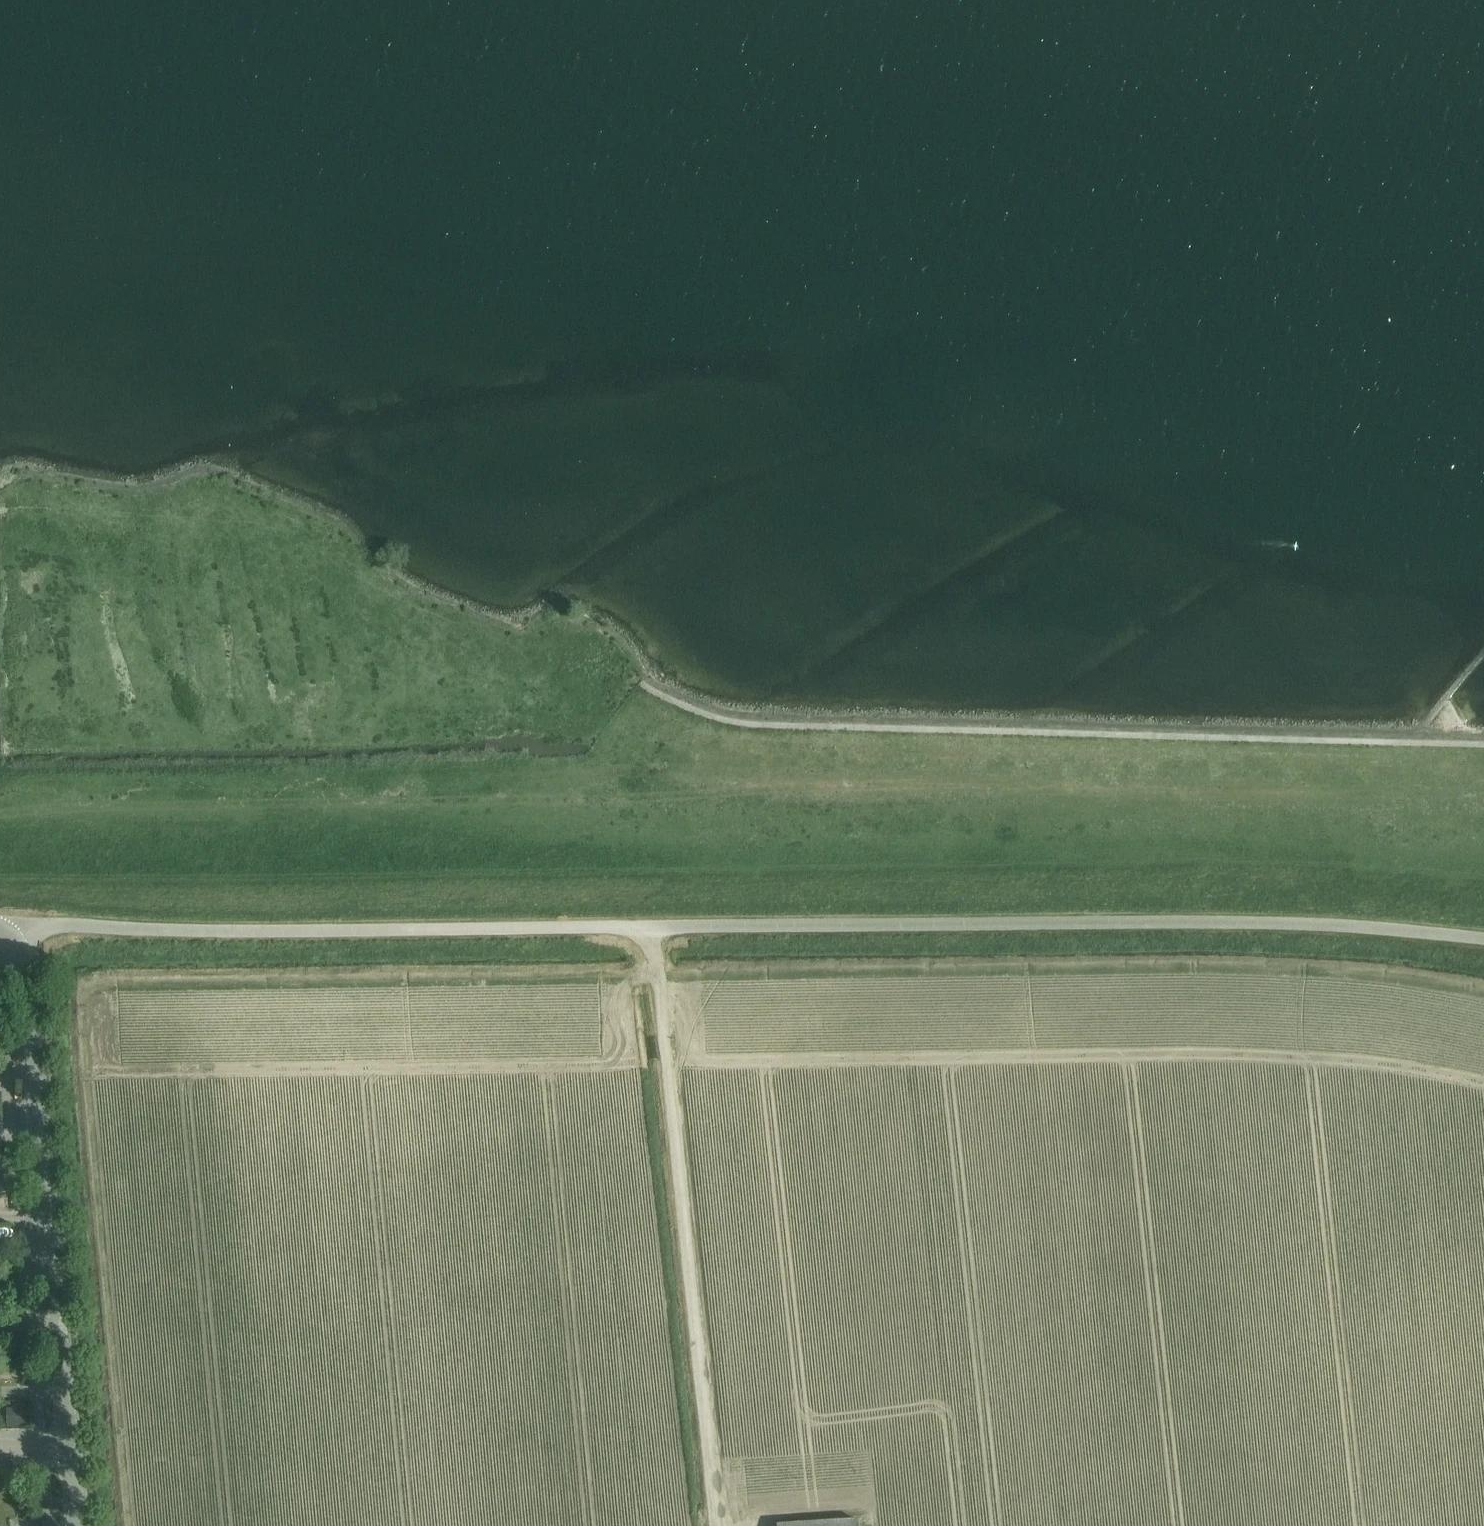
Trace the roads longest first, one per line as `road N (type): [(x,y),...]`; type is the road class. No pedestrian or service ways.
road 1 (unclassified): [(1483,940),(1179,923),(212,936),(38,926),(9,940)]
road 2 (tertiary): [(68,1449),(26,978),(9,940)]

